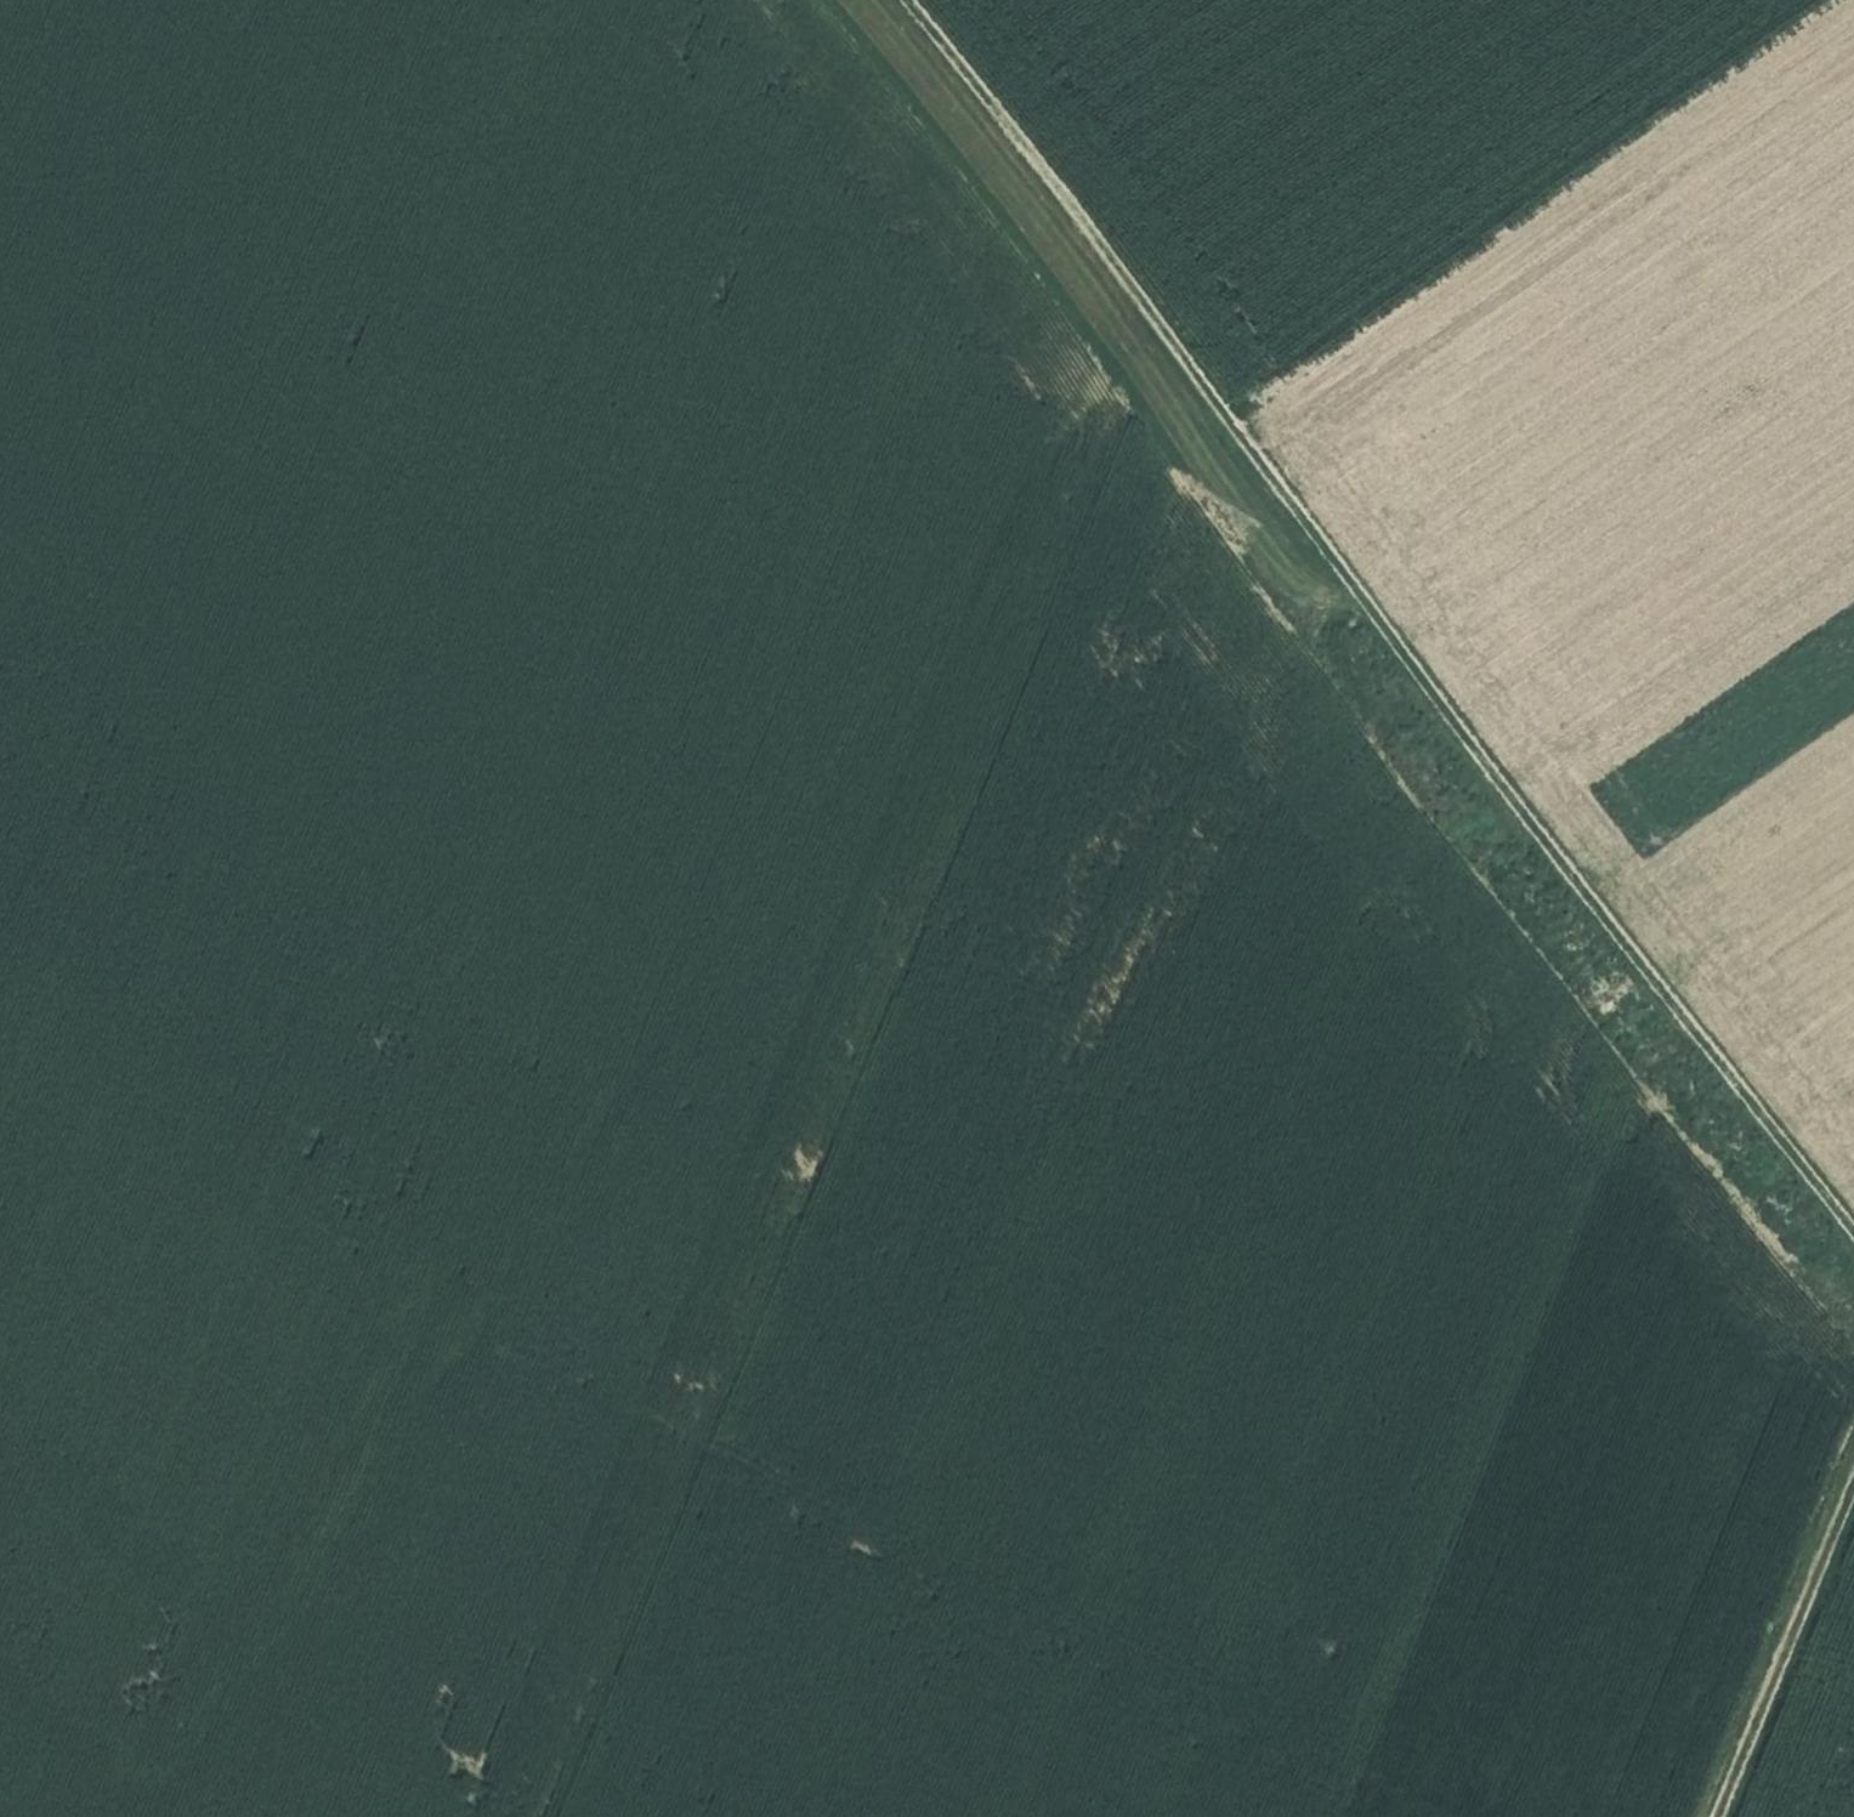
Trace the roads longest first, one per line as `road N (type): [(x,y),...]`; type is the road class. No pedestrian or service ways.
road 1 (track): [(903,0),(1025,146),(1853,1236)]
road 2 (track): [(1711,1816),(1853,1486)]

